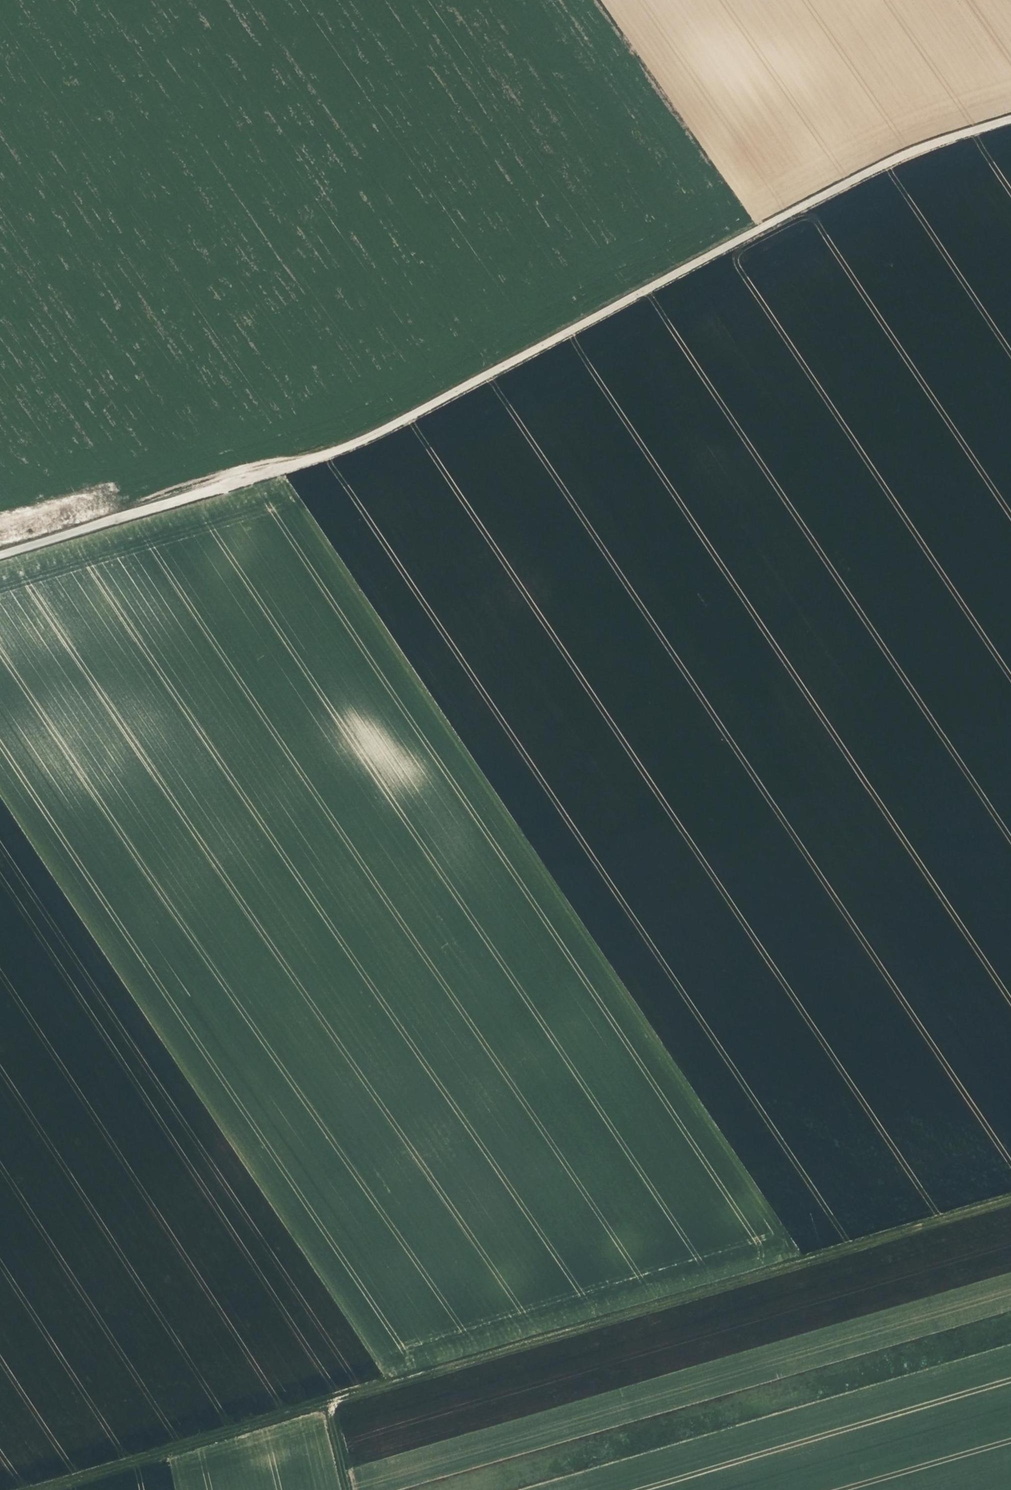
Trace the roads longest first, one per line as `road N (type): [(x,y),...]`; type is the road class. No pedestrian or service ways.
road 1 (unclassified): [(0,553),(383,436),(883,163),(1010,117)]
road 2 (track): [(27,1489),(1010,1198)]

